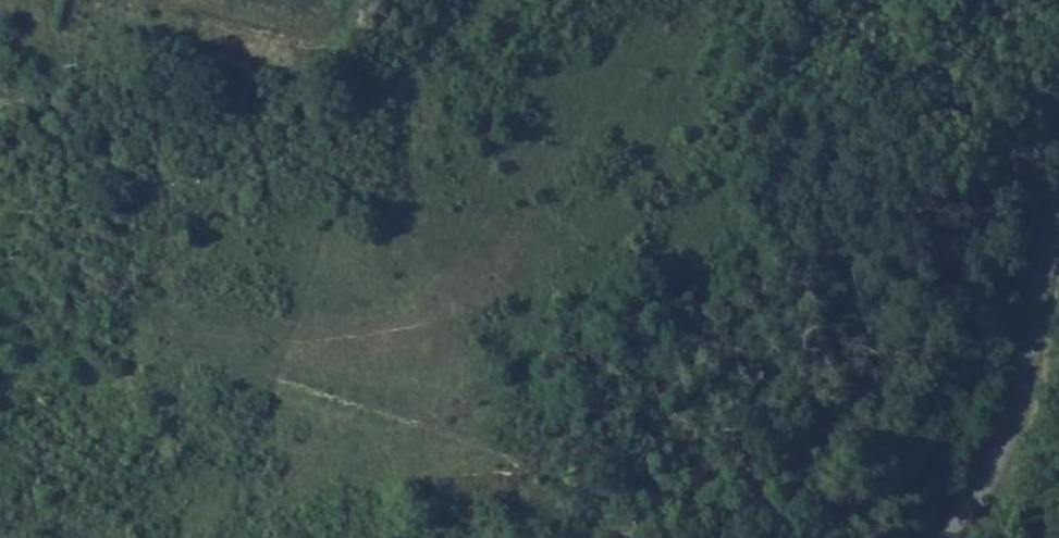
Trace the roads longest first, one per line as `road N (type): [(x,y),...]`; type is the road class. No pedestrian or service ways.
road 1 (unclassified): [(1058,182),(1011,412),(974,493),(938,537)]

